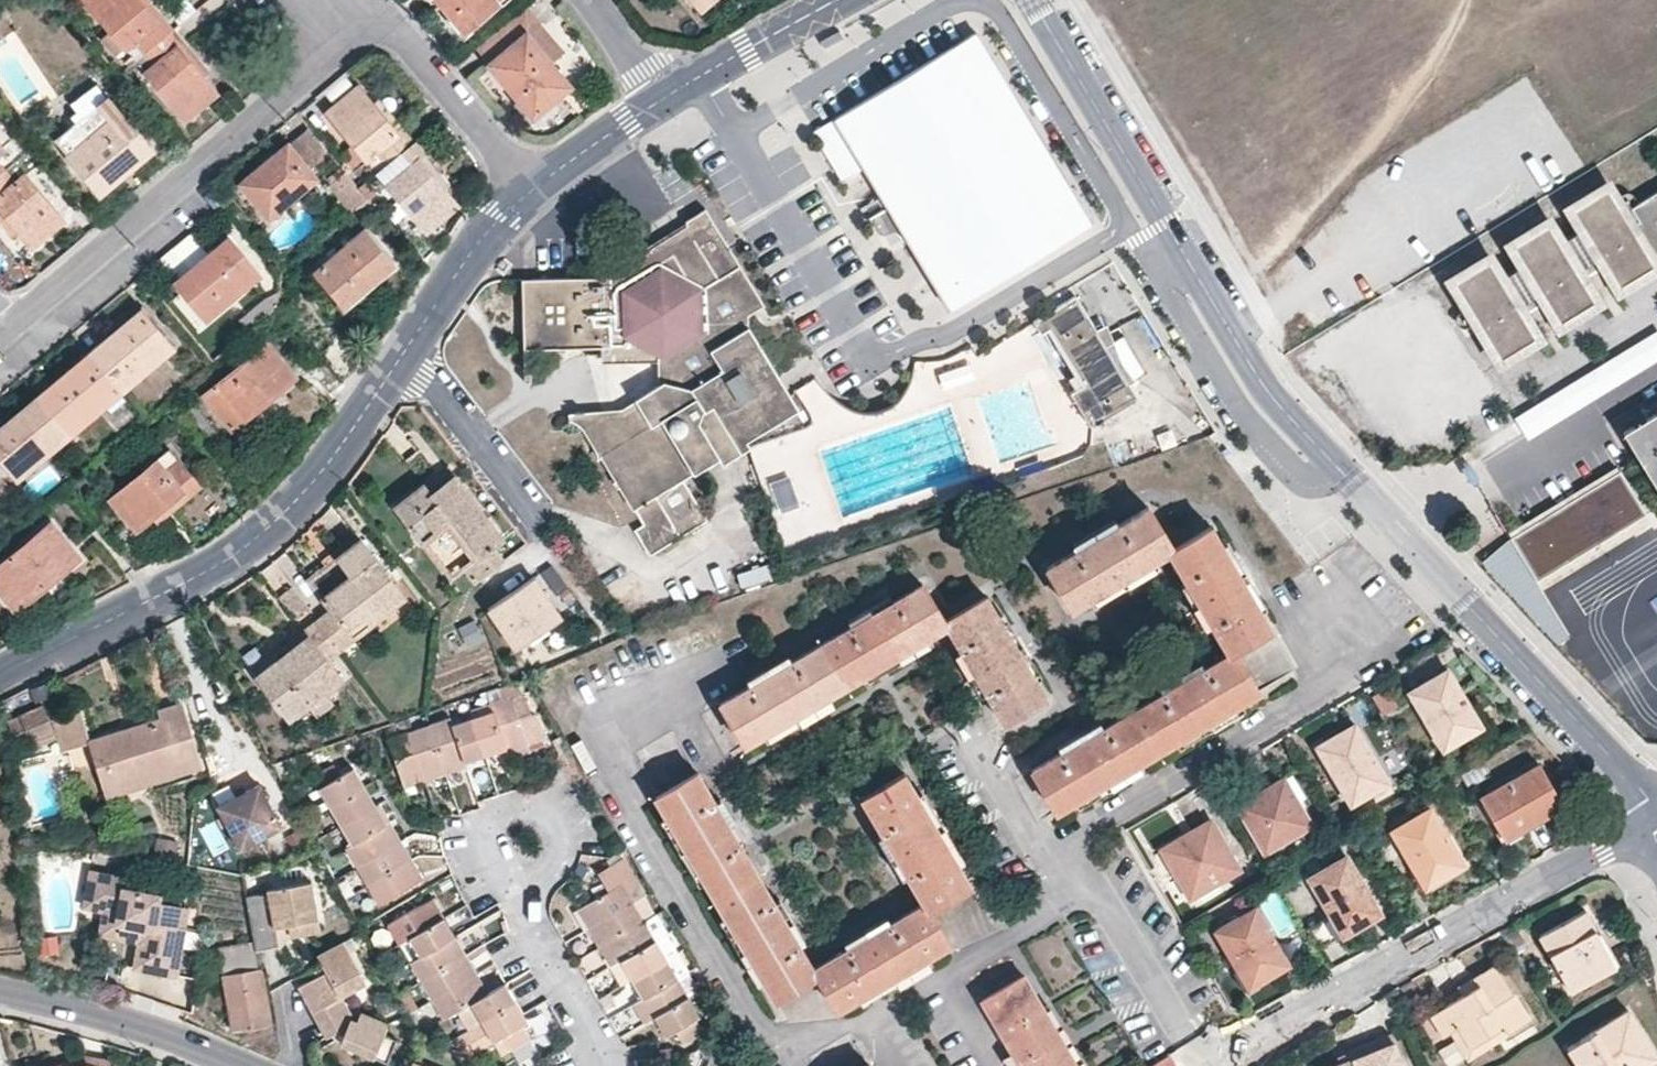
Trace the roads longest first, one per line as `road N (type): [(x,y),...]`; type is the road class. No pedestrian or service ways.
road 1 (residential): [(1043,15),(1289,413),(1649,811)]
road 2 (residential): [(534,189),(484,235),(405,357),(279,523),(219,563),(0,676)]
road 3 (residential): [(1216,1065),(1601,847),(1649,811)]
road 4 (residential): [(8,326),(350,34)]
road 5 (residential): [(350,34),(371,22),(394,27),(534,189)]
road 6 (tertiary): [(247,1065),(181,1036),(0,992)]
road 7 (residential): [(526,867),(526,917),(608,1065)]
road 8 (residential): [(836,0),(663,98)]
road 9 (residential): [(663,98),(534,189)]
road 10 (residential): [(586,0),(663,98)]

